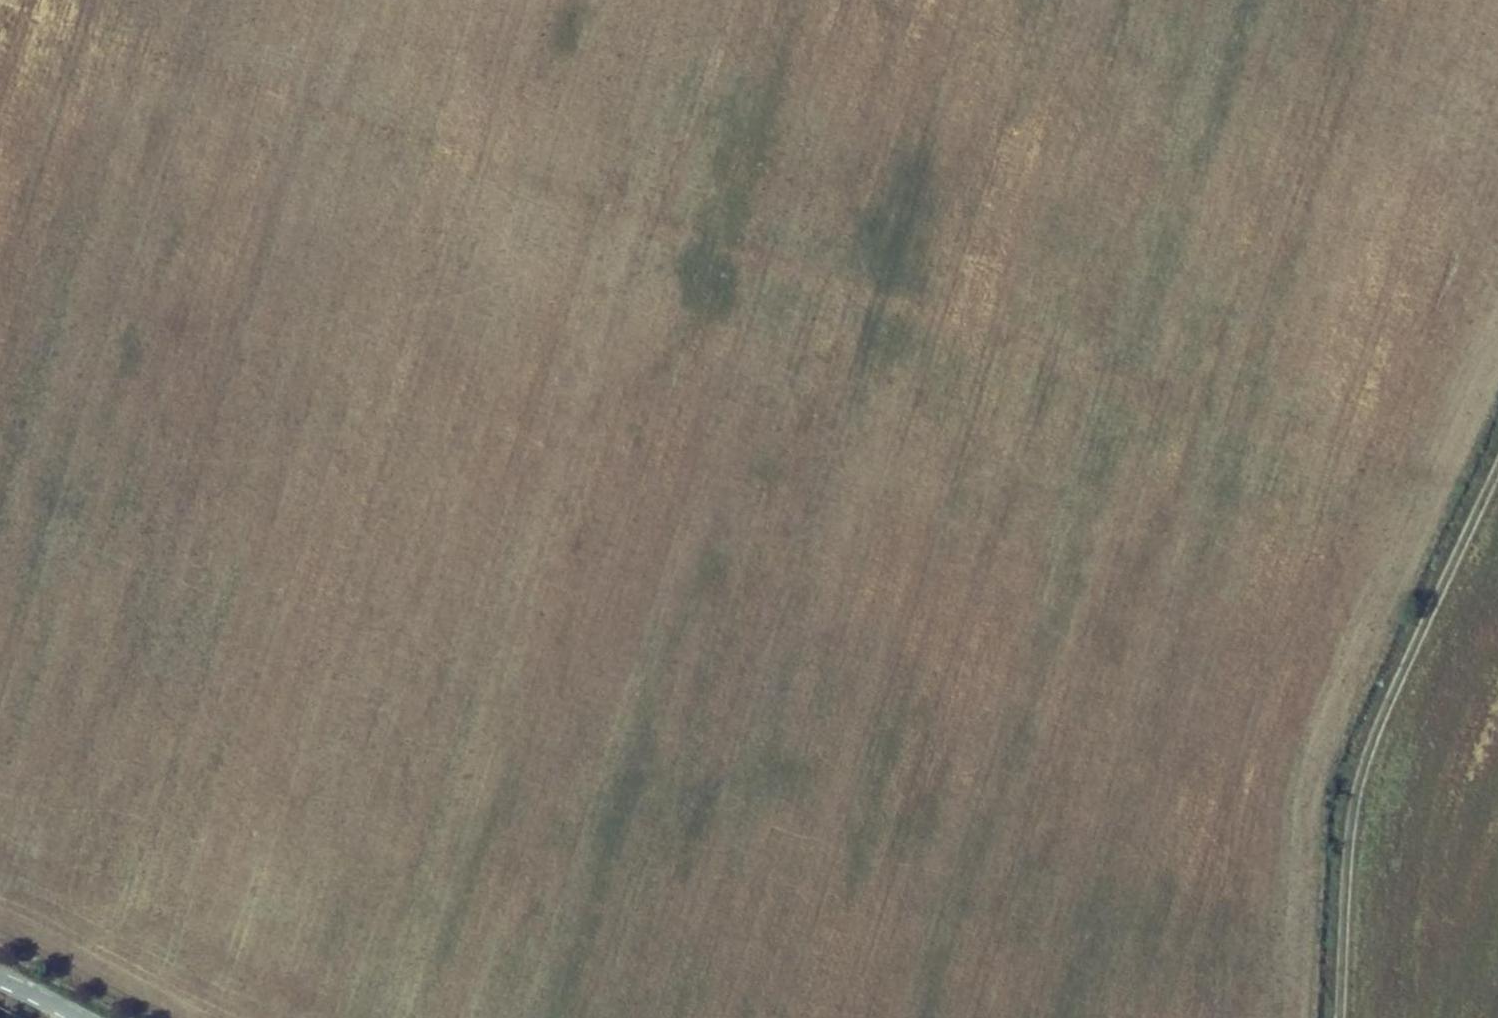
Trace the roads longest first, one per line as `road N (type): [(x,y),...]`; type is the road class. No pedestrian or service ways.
road 1 (track): [(1341,1017),(1348,853),(1360,777),(1497,476)]

